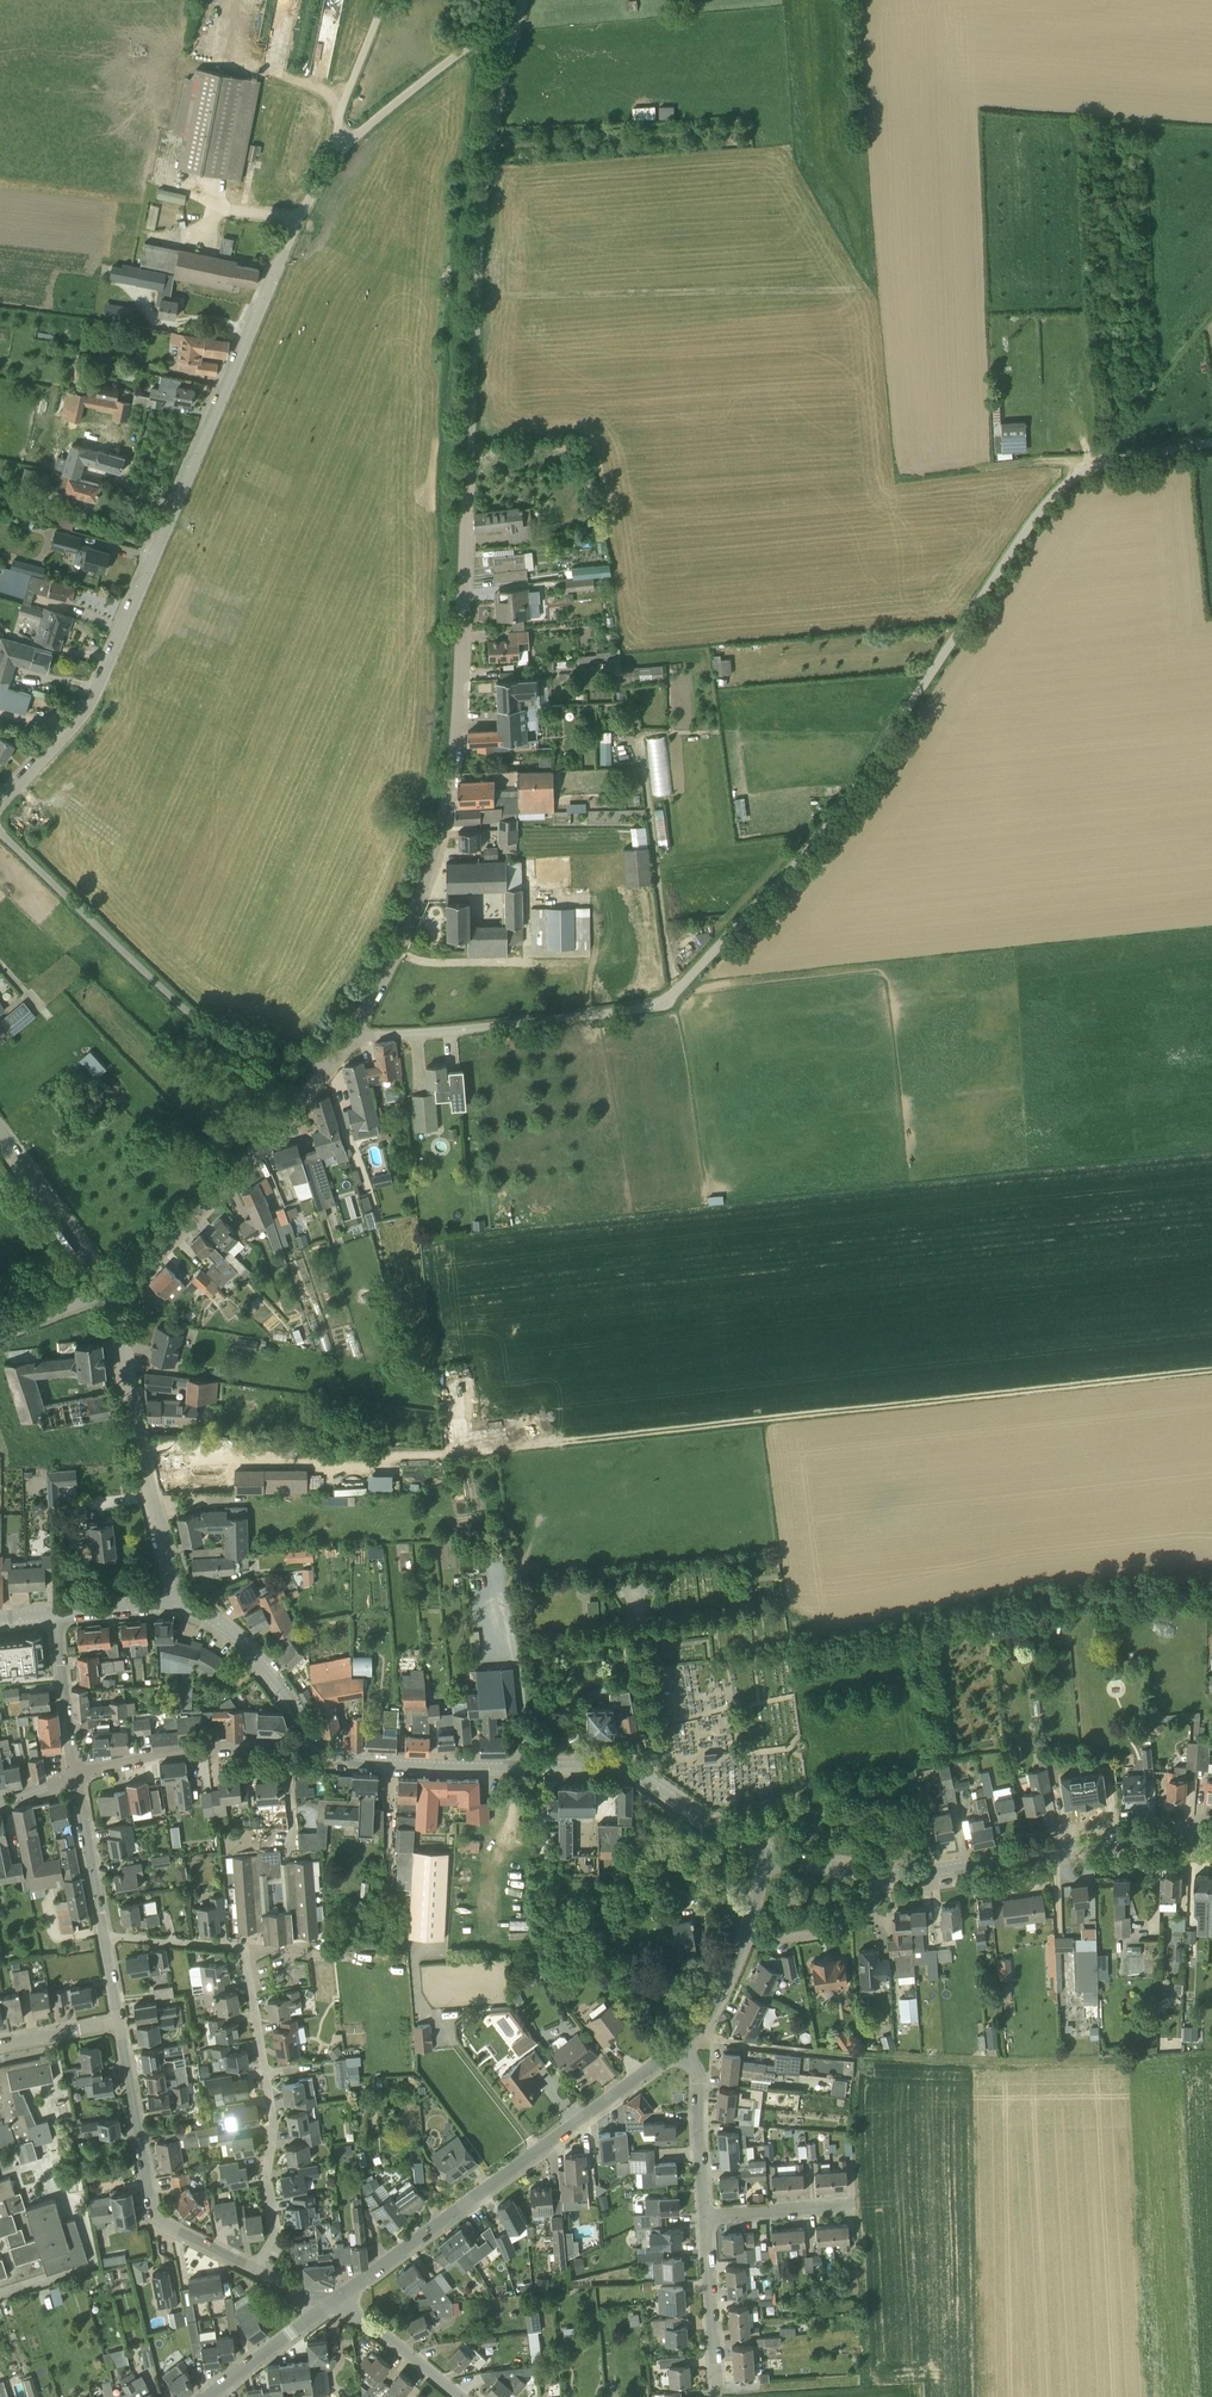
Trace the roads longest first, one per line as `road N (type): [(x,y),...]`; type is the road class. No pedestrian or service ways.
road 1 (unclassified): [(347,1035),(660,1005),(816,839),(1045,503),(1097,463),(1211,443)]
road 2 (track): [(1211,1370),(477,1454),(393,1455),(360,1467),(222,1459),(190,1445),(139,1449)]
road 3 (unclassified): [(347,1035),(408,920),(446,803),(483,216),(514,33)]
road 4 (unclassified): [(7,794),(92,700),(187,474),(338,150)]
road 5 (track): [(700,2027),(714,2039),(847,2056),(1180,2056)]
road 6 (tertiary): [(766,1851),(729,1838),(615,1768),(358,1762),(313,1743)]
road 7 (unclassified): [(329,2305),(677,2048)]
road 8 (residential): [(324,1067),(252,1044),(182,1007),(0,831)]
road 9 (residential): [(257,2269),(274,2235),(265,2171),(275,2124),(242,1950)]
road 10 (tertiary): [(1211,1836),(1118,1839),(887,1874)]
road 11 (unclassified): [(173,1606),(106,1291)]
road 12 (unclassified): [(106,1291),(141,1271),(254,1156),(324,1067)]
road 13 (residential): [(257,2269),(154,2214),(119,2022)]
road 14 (track): [(677,991),(629,690)]
road 15 (residential): [(74,1777),(146,1756),(287,1746)]
road 16 (unclassified): [(338,150),(455,54),(490,35),(514,33)]
road 17 (tertiary): [(313,1743),(251,1654),(209,1617),(173,1606)]
road 18 (residential): [(106,1291),(0,1138)]
road 19 (track): [(1097,463),(1211,318)]
road 20 (residential): [(717,2396),(706,2216)]
road 21 (residential): [(706,2216),(700,2075),(677,2048)]
road 22 (residential): [(745,1935),(794,1938),(844,1927),(879,1901),(887,1874)]
road 23 (residential): [(74,1777),(55,1614)]
road 24 (residential): [(104,1936),(74,1777)]
road 25 (unclassified): [(461,2396),(391,2340),(329,2305)]
road 26 (unclassified): [(338,150),(340,110),(385,0)]
road 27 (unclassified): [(208,2396),(329,2305)]
road 28 (residential): [(706,2216),(848,2206)]
road 29 (track): [(209,61),(345,98)]
road 30 (residential): [(242,1950),(104,1936)]
road 31 (unclassified): [(677,2048),(700,2027),(745,1935)]
road 32 (tertiary): [(887,1874),(766,1851)]
road 33 (residential): [(0,2046),(119,2022)]

